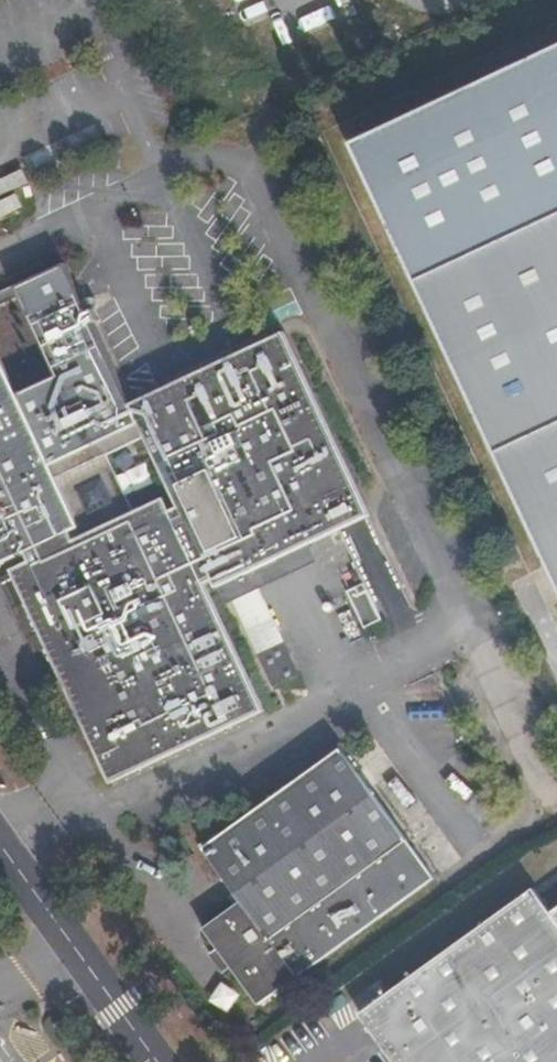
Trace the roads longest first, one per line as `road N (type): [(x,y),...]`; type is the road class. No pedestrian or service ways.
road 1 (unclassified): [(0,845),(157,1061)]

